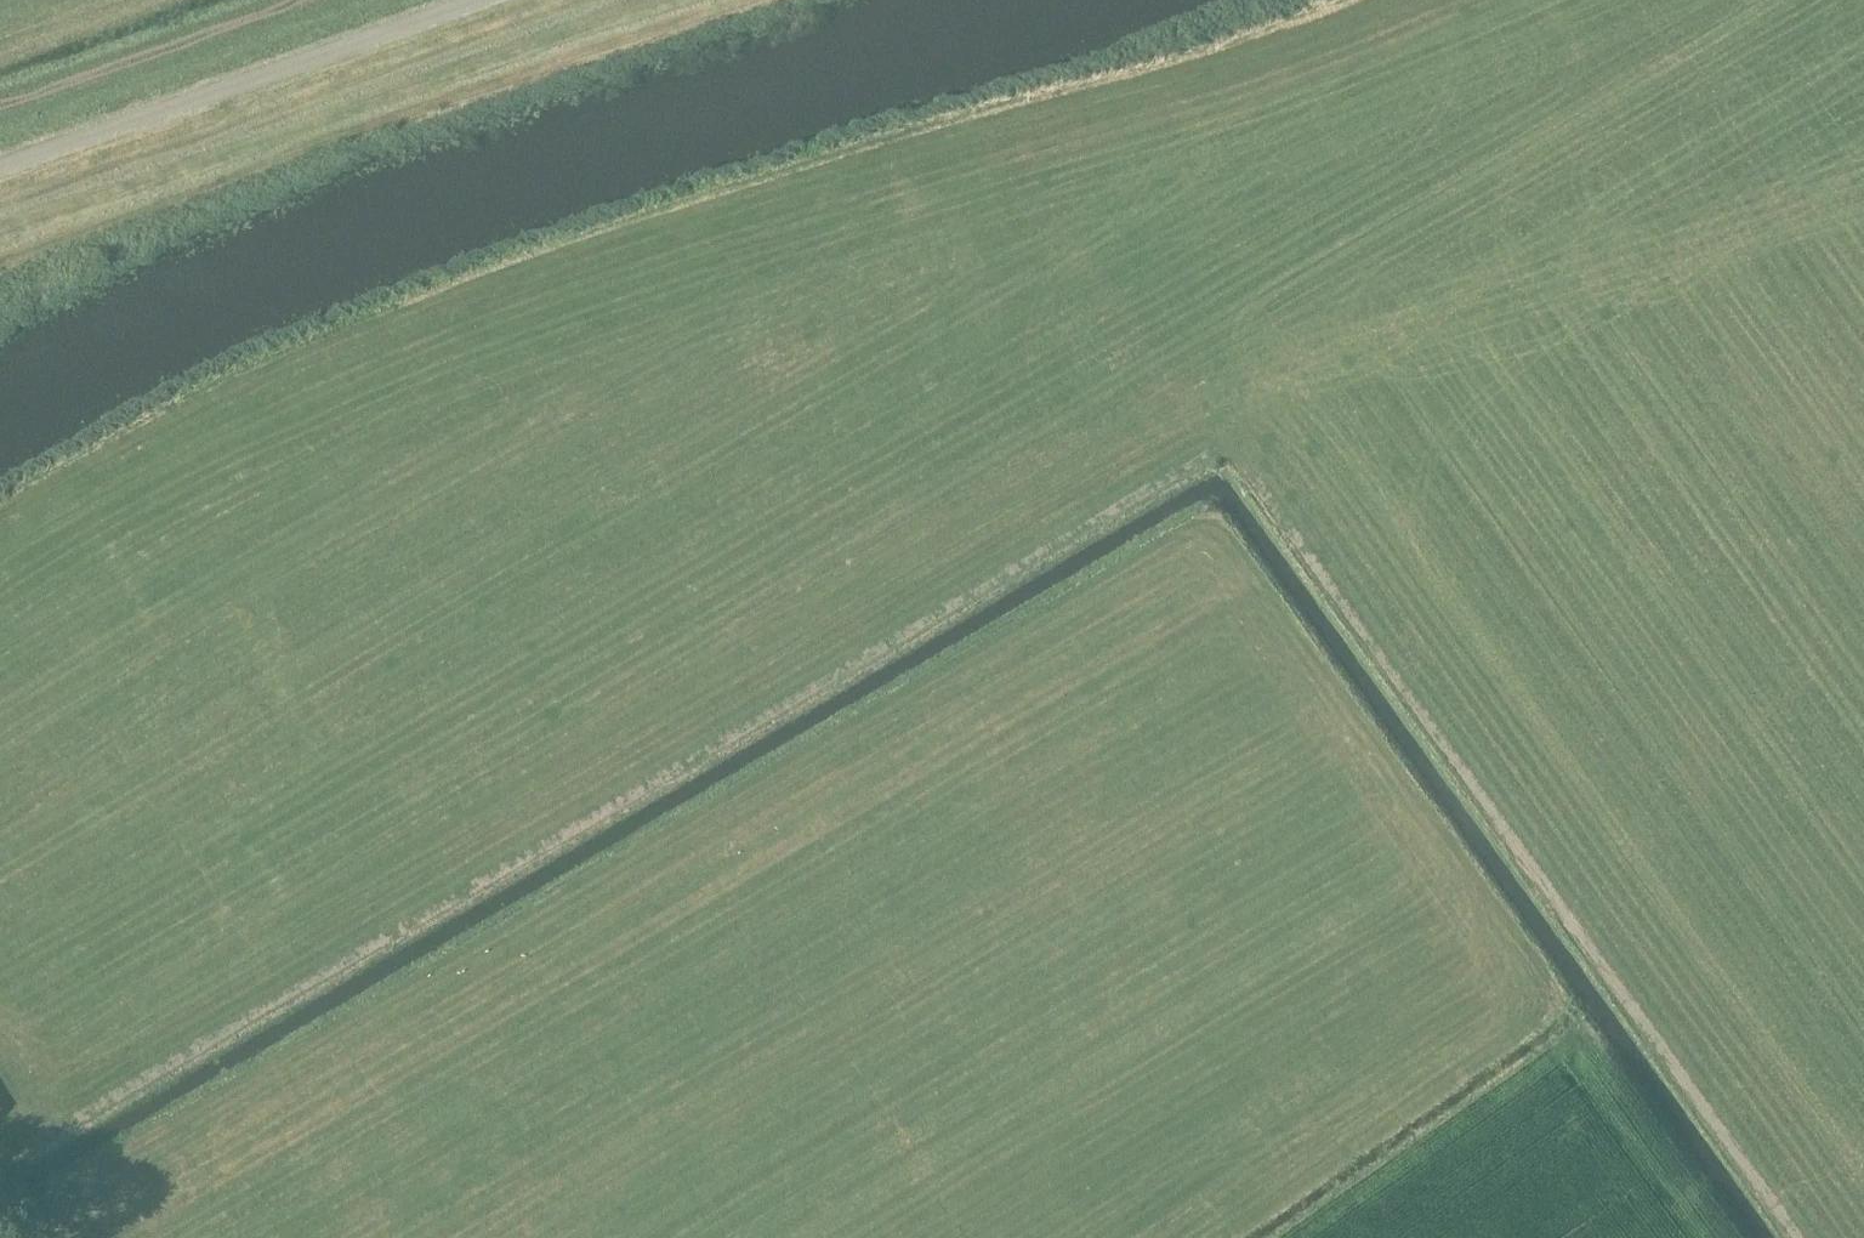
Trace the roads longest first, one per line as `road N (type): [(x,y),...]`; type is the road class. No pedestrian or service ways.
road 1 (unclassified): [(0,172),(491,0)]

